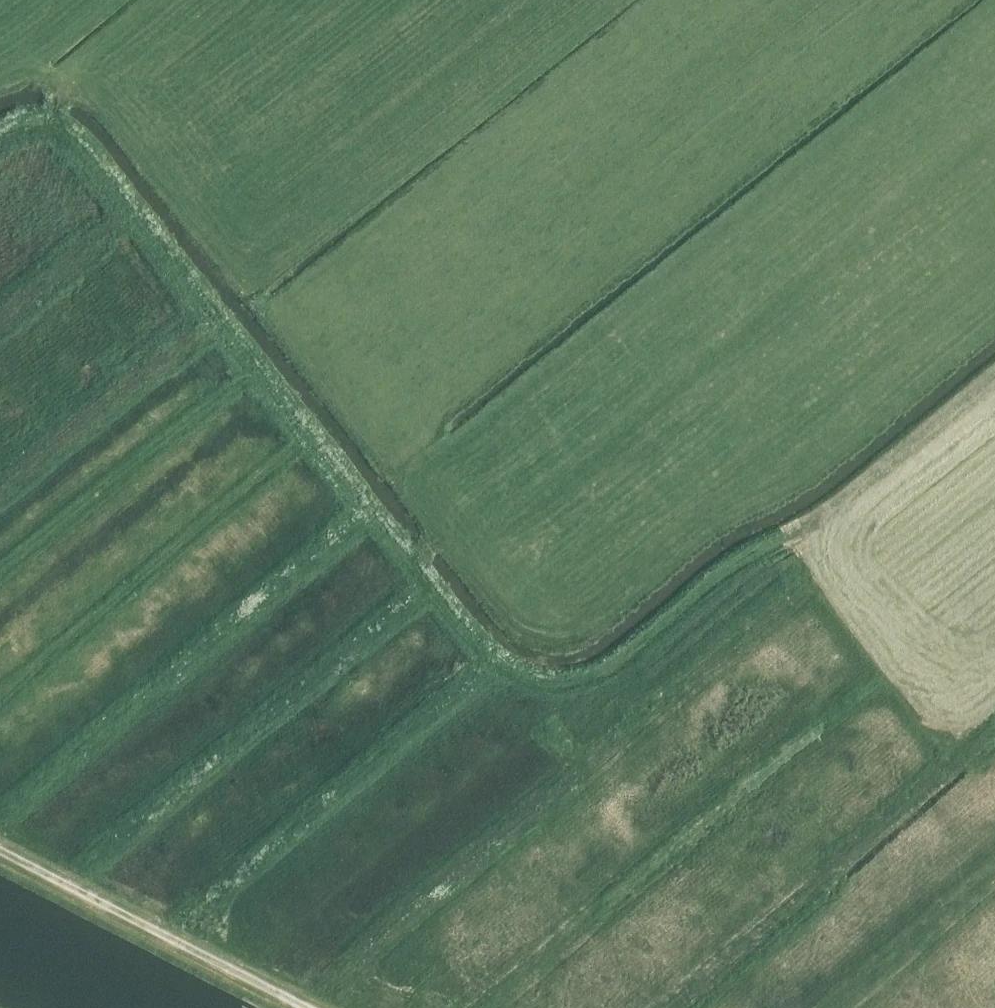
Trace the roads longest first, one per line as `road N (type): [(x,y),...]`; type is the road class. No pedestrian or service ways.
road 1 (unclassified): [(311,1007),(0,850)]

